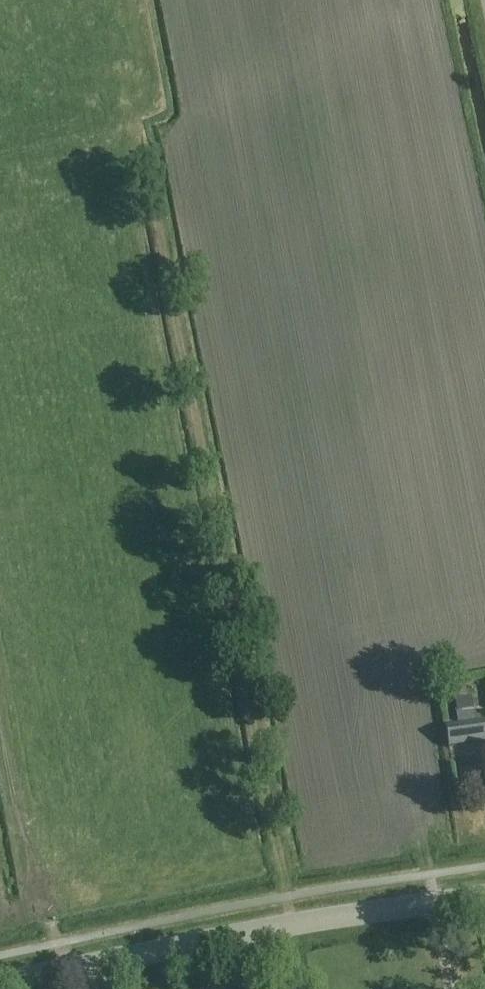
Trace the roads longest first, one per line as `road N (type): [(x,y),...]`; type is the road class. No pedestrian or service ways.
road 1 (tertiary): [(0,983),(484,895)]

